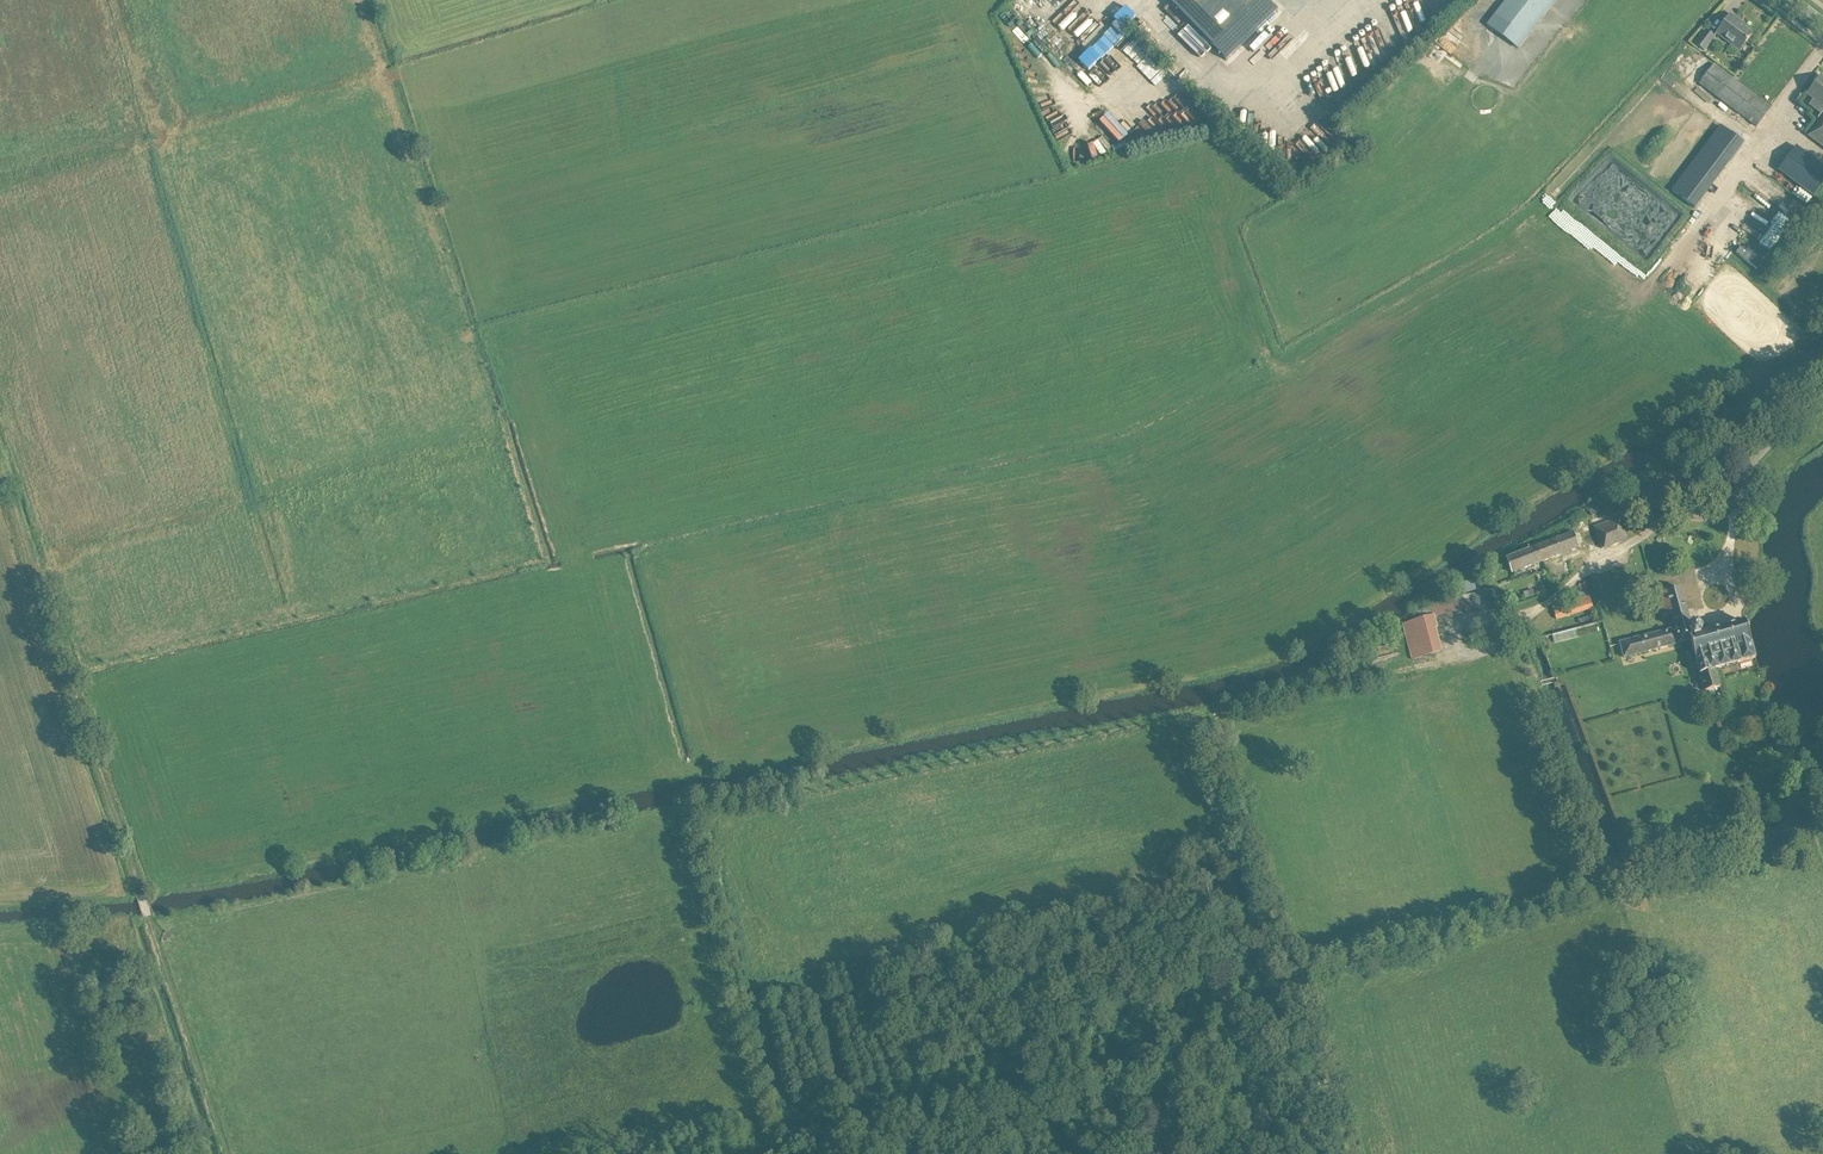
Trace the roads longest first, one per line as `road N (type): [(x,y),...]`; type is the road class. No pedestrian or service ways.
road 1 (track): [(782,1153),(693,813),(1202,717),(1288,981)]
road 2 (track): [(1344,1153),(1288,981),(1318,965),(1822,821)]
road 3 (track): [(226,1153),(0,475)]
road 4 (track): [(1202,717),(1481,650),(1506,636)]
road 5 (track): [(1506,636),(1595,886)]

